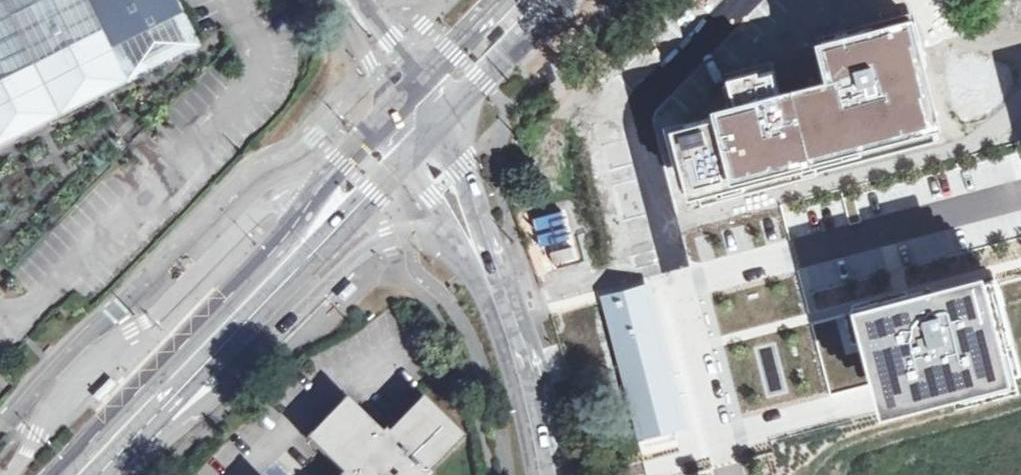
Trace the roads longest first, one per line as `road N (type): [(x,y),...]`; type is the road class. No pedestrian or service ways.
road 1 (primary): [(393,117),(326,179),(59,474)]
road 2 (primary): [(98,474),(409,152)]
road 3 (residential): [(675,282),(1020,193)]
road 4 (residential): [(675,282),(638,124),(646,97),(740,0)]
road 5 (tertiary): [(519,350),(504,270),(451,108)]
road 6 (tertiary): [(409,152),(519,350)]
road 7 (residential): [(718,439),(675,282)]
road 8 (primary): [(451,108),(554,0)]
road 9 (residential): [(342,0),(393,117)]
road 10 (tertiary): [(519,350),(544,474)]

